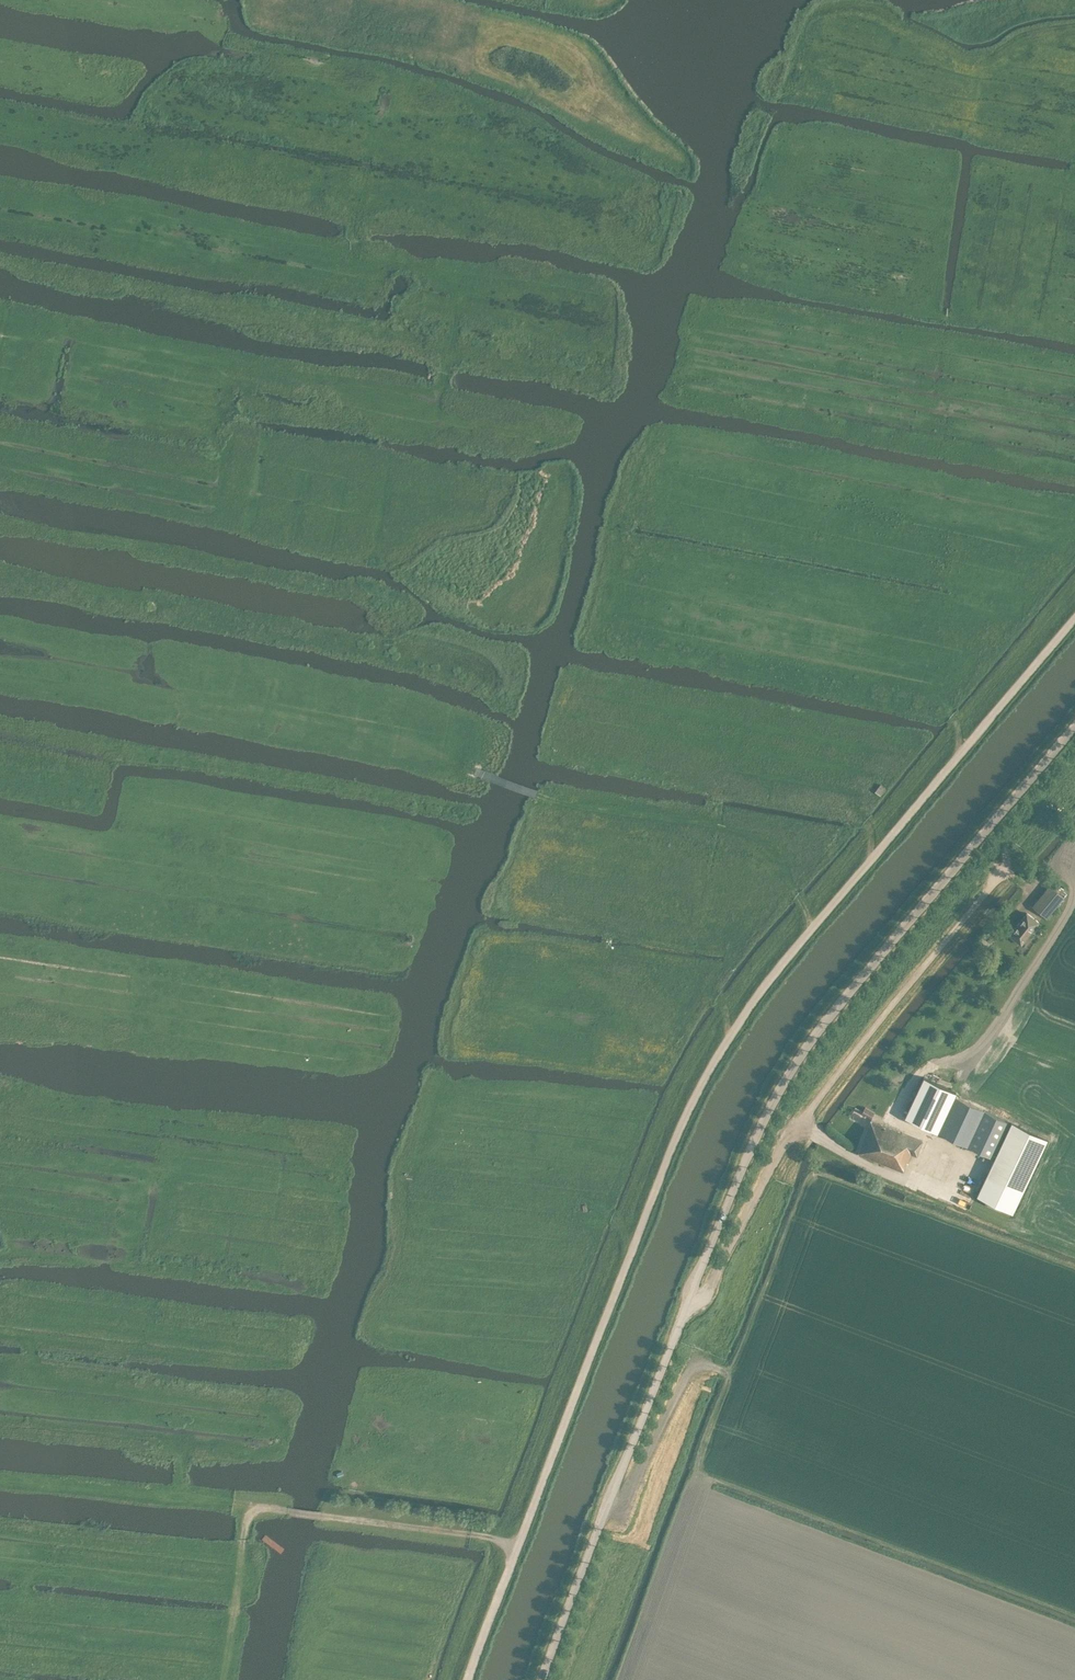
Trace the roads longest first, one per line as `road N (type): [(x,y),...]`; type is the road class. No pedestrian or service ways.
road 1 (unclassified): [(542,1679),(788,1073),(891,935),(1074,720)]
road 2 (track): [(517,1547),(673,1141),(730,1033),(1074,614)]
road 3 (track): [(421,761),(463,766),(541,794),(720,825),(797,880),(811,929)]
road 4 (track): [(517,1547),(486,1536),(251,1506)]
road 5 (track): [(728,1373),(695,1364),(609,1502)]
road 6 (track): [(262,1507),(244,1530),(221,1679)]
road 7 (unclassified): [(466,1679),(517,1547)]

